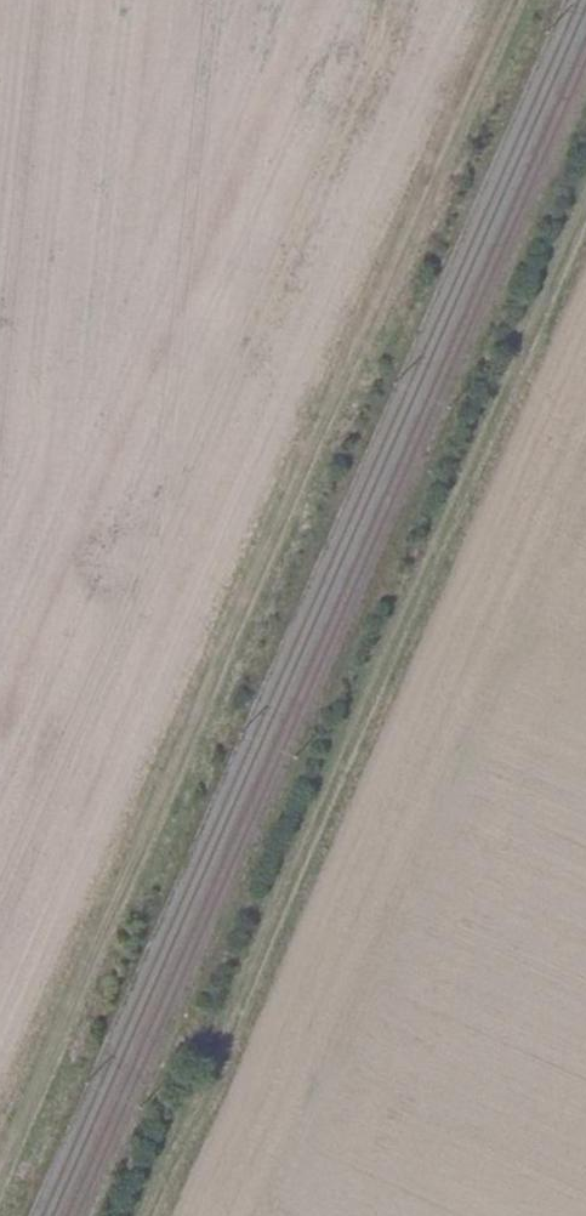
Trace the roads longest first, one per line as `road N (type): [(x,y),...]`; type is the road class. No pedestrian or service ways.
road 1 (track): [(0,1151),(510,0)]
road 2 (track): [(140,1215),(585,206)]

